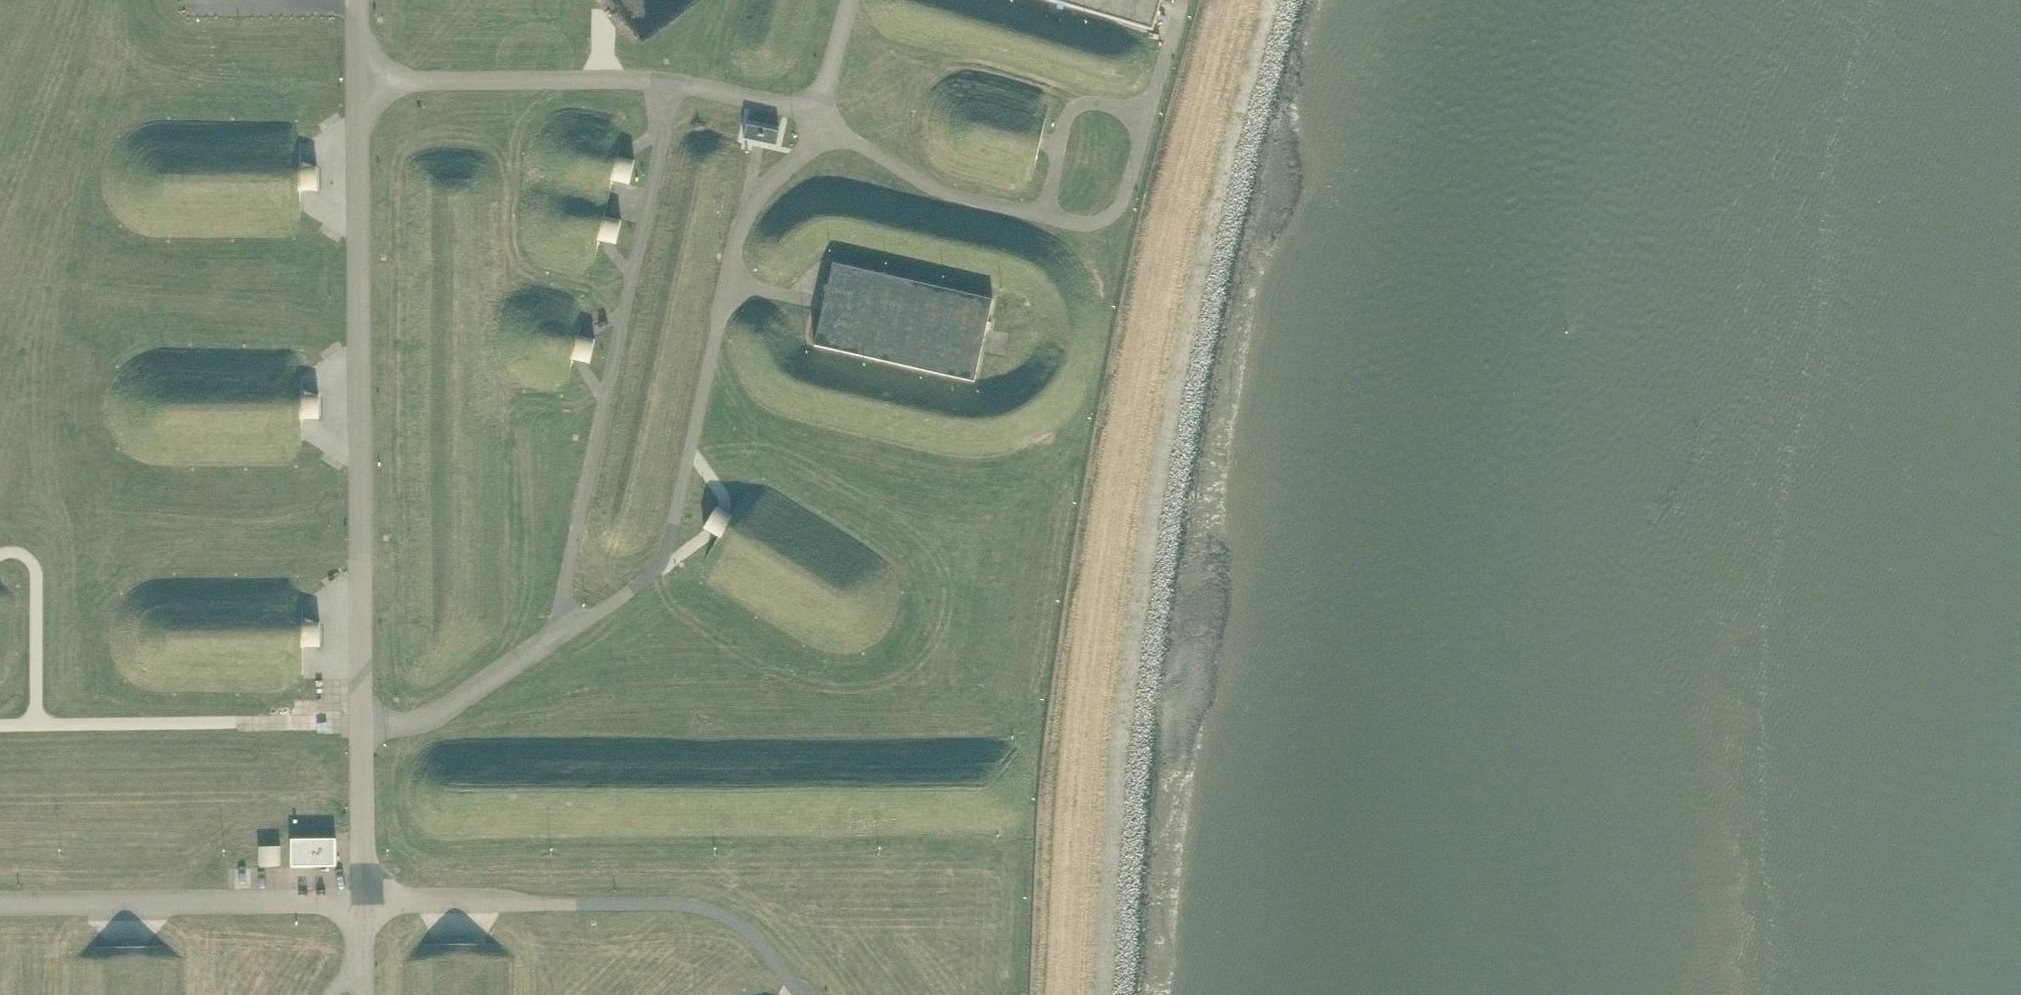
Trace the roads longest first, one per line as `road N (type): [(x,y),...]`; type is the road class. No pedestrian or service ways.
road 1 (track): [(1061,994),(1093,619),(1116,472),(1188,139),(1228,0)]

